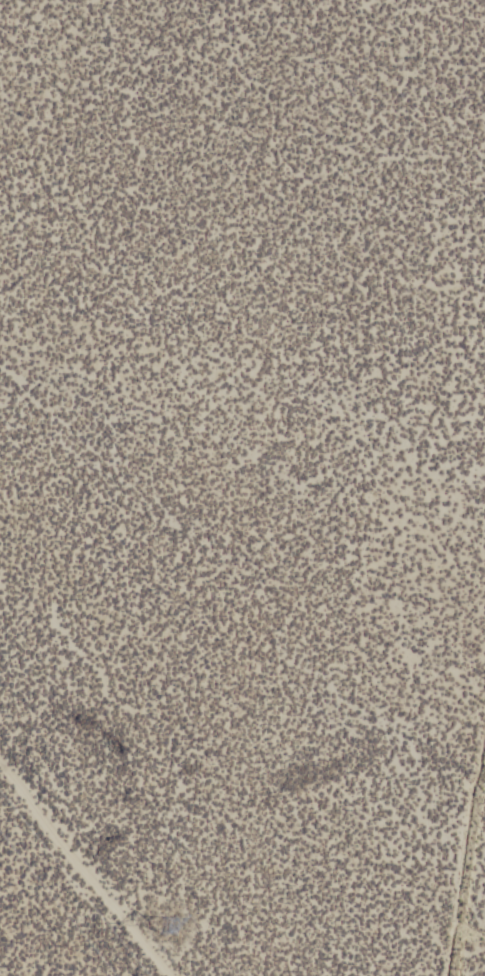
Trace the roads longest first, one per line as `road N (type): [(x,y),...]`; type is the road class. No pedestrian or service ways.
road 1 (track): [(174,975),(0,759)]

